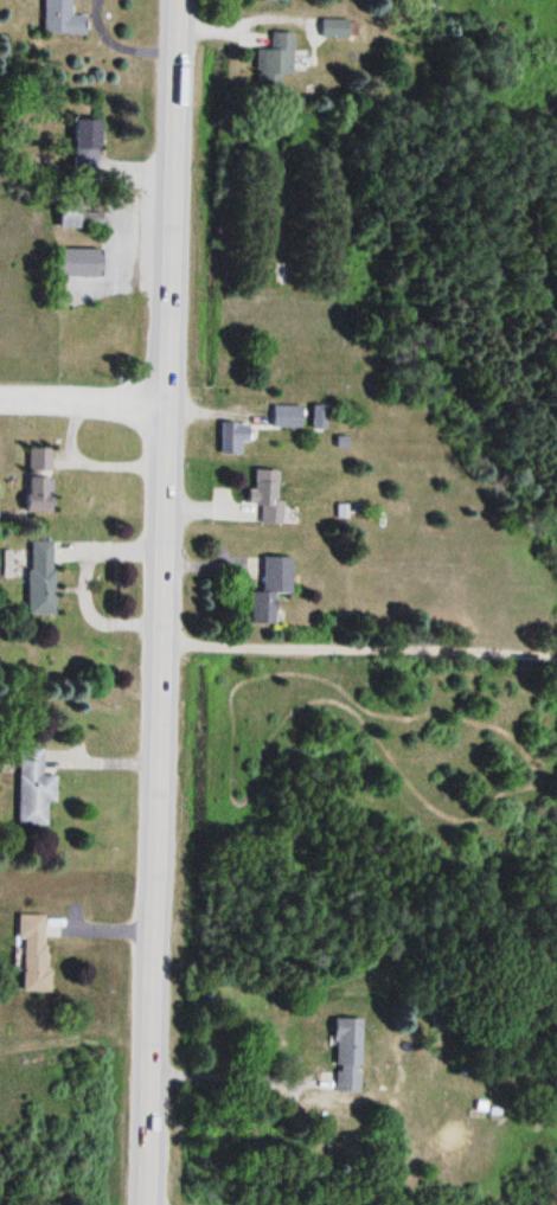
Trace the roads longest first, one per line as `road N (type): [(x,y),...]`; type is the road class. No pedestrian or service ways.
road 1 (primary): [(143,1204),(173,0)]
road 2 (residential): [(159,408),(0,399)]

